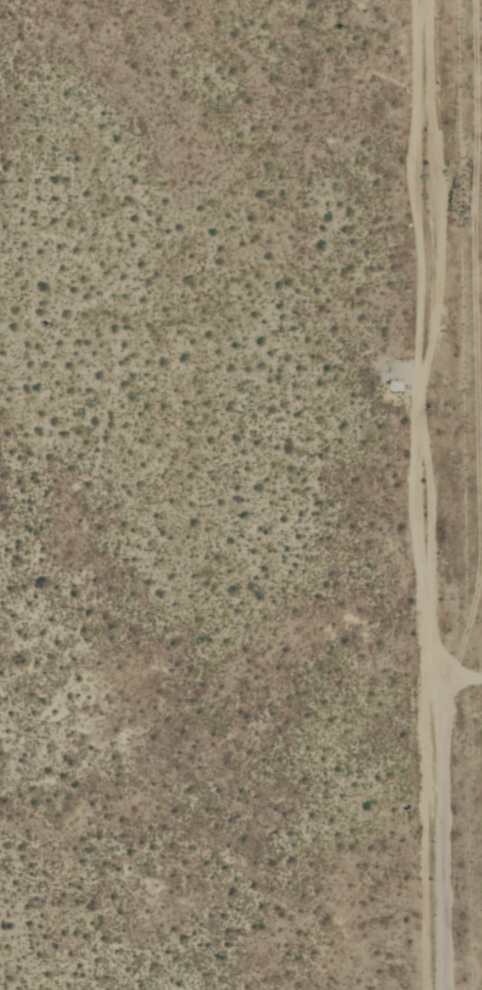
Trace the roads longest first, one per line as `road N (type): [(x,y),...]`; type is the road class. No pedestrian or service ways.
road 1 (track): [(450,989),(431,0)]

